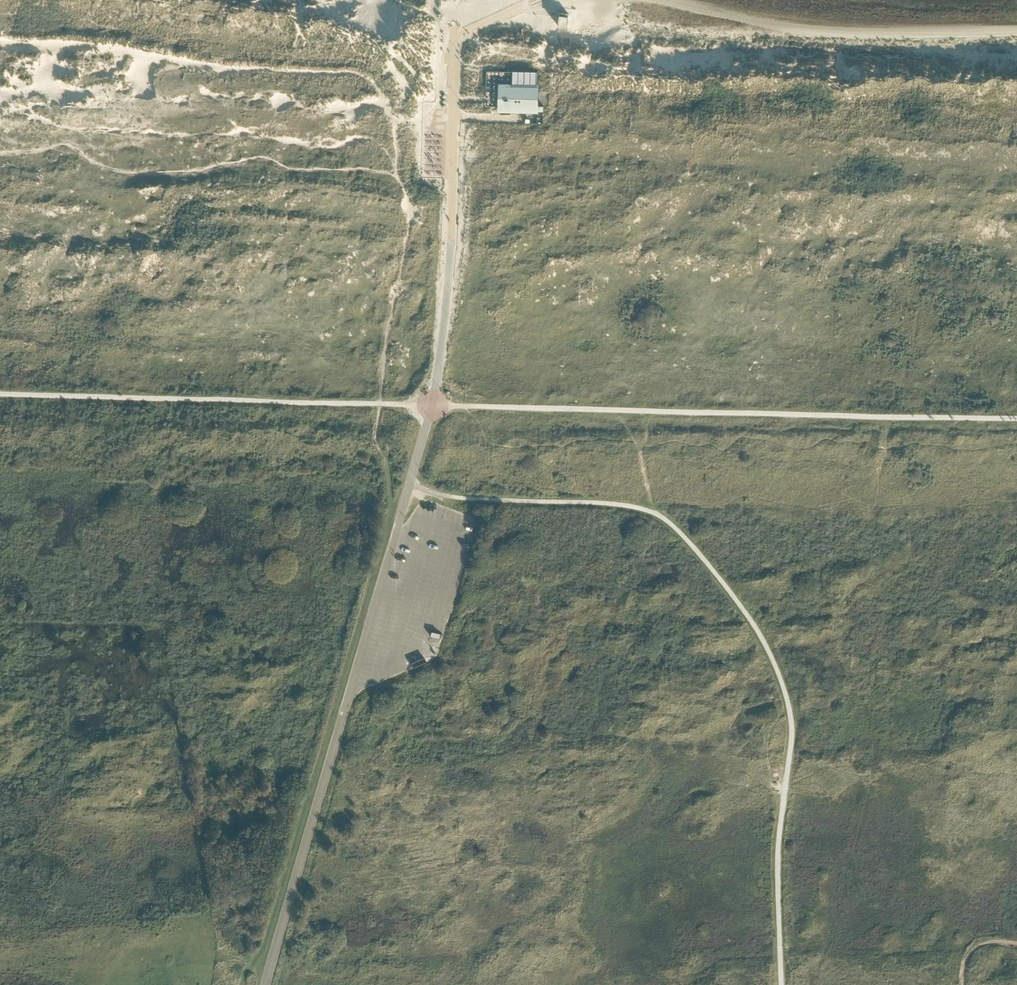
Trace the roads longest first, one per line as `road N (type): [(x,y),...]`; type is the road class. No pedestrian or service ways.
road 1 (unclassified): [(266,984),(432,404),(450,263),(452,51)]

